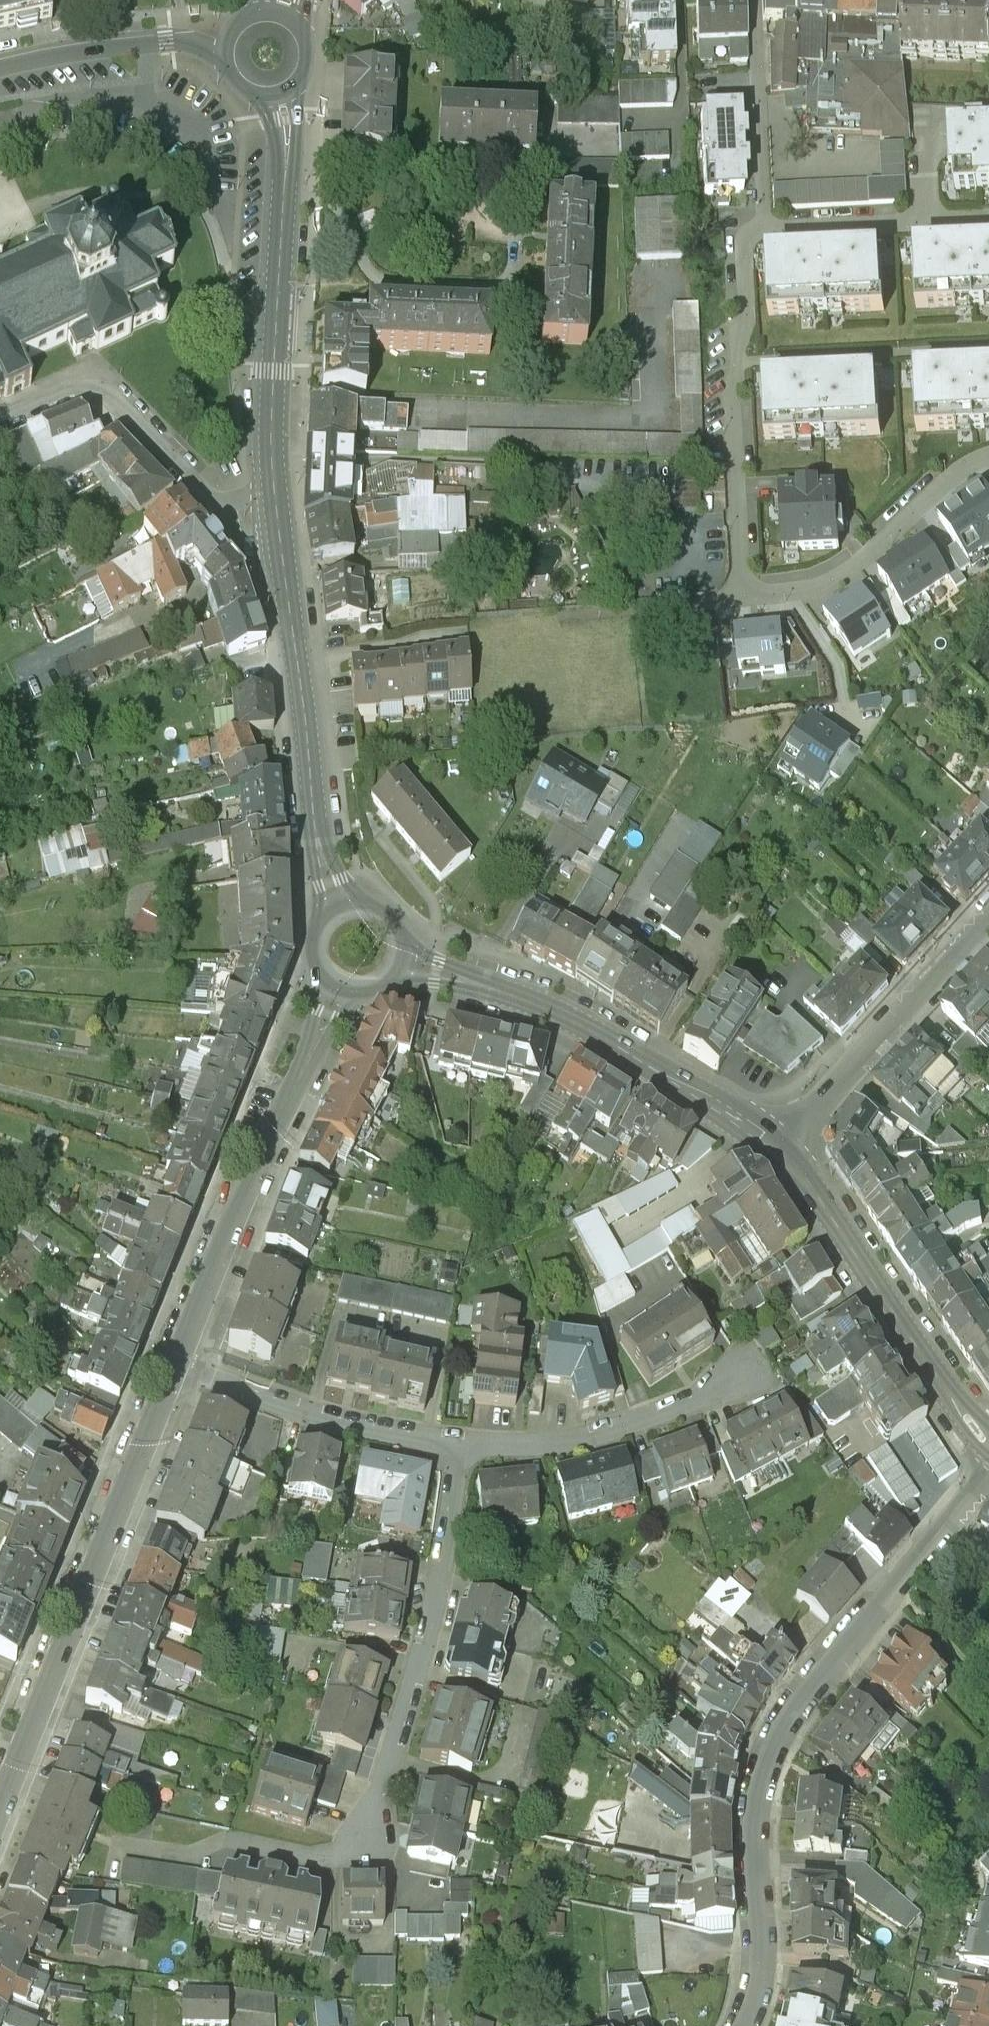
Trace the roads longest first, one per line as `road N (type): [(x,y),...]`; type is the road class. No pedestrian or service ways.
road 1 (residential): [(746,2025),(757,1992),(756,1830),(768,1762),(791,1710),(988,1468)]
road 2 (residential): [(464,1439),(421,1645),(366,1844),(342,1860),(239,1851)]
road 3 (unclassified): [(0,1810),(182,1353)]
road 4 (tertiary): [(403,960),(586,1021),(781,1149)]
road 5 (tertiary): [(275,501),(269,362),(287,138),(273,85)]
road 6 (tertiary): [(334,906),(275,501)]
road 7 (unclassified): [(182,1353),(335,988)]
road 8 (residential): [(744,595),(733,362),(745,327),(745,250),(764,228)]
road 9 (tertiary): [(781,1149),(988,1441)]
road 10 (residential): [(0,420),(97,381),(213,485),(275,501)]
road 11 (residential): [(781,1149),(988,919)]
road 12 (residential): [(464,1439),(529,1445),(580,1438),(753,1369)]
road 13 (residential): [(182,1353),(324,1412),(464,1439)]
road 14 (residential): [(988,457),(969,463),(839,575),(815,586),(744,595)]
road 15 (unclassified): [(0,65),(167,41),(234,58)]
road 16 (residential): [(755,0),(764,228)]
road 17 (residential): [(744,595),(564,615)]
road 18 (residential): [(764,228),(931,224)]

